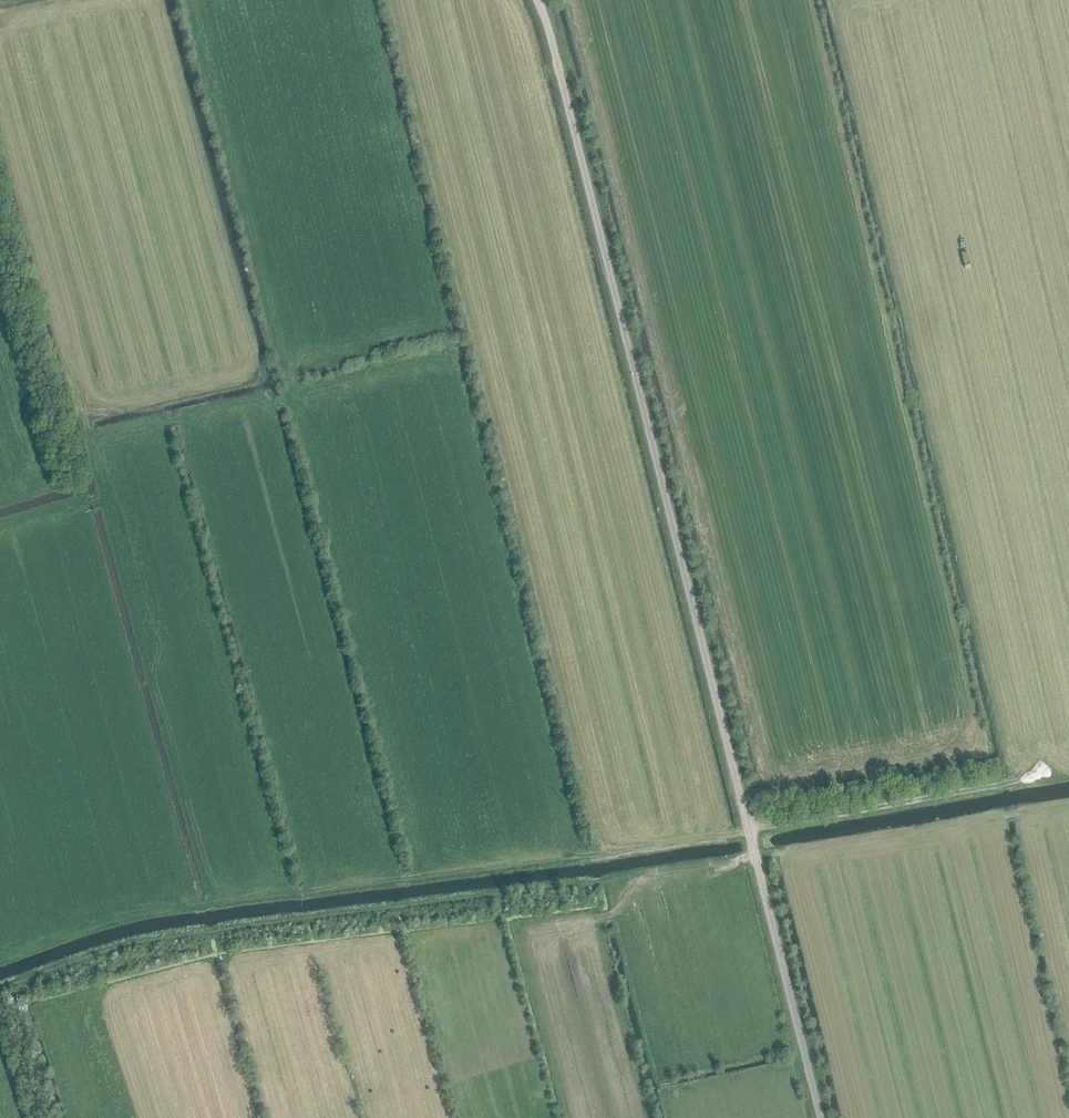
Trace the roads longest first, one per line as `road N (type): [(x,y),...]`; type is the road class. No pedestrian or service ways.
road 1 (unclassified): [(532,0),(547,28),(819,1117)]
road 2 (track): [(747,829),(1017,780)]

